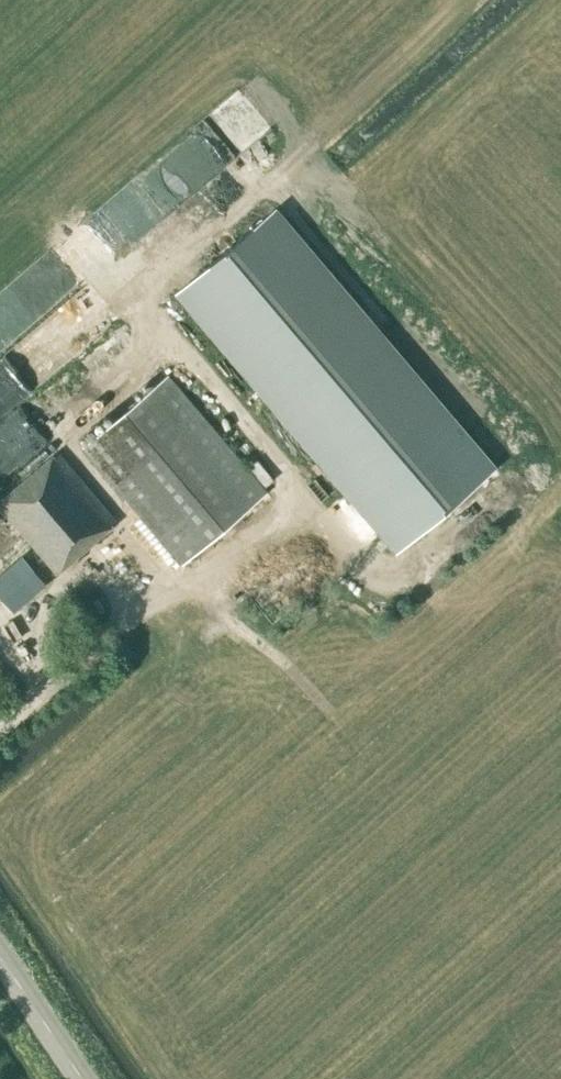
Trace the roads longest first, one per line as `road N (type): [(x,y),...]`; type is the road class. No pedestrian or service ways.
road 1 (secondary): [(81,1078),(0,957)]

